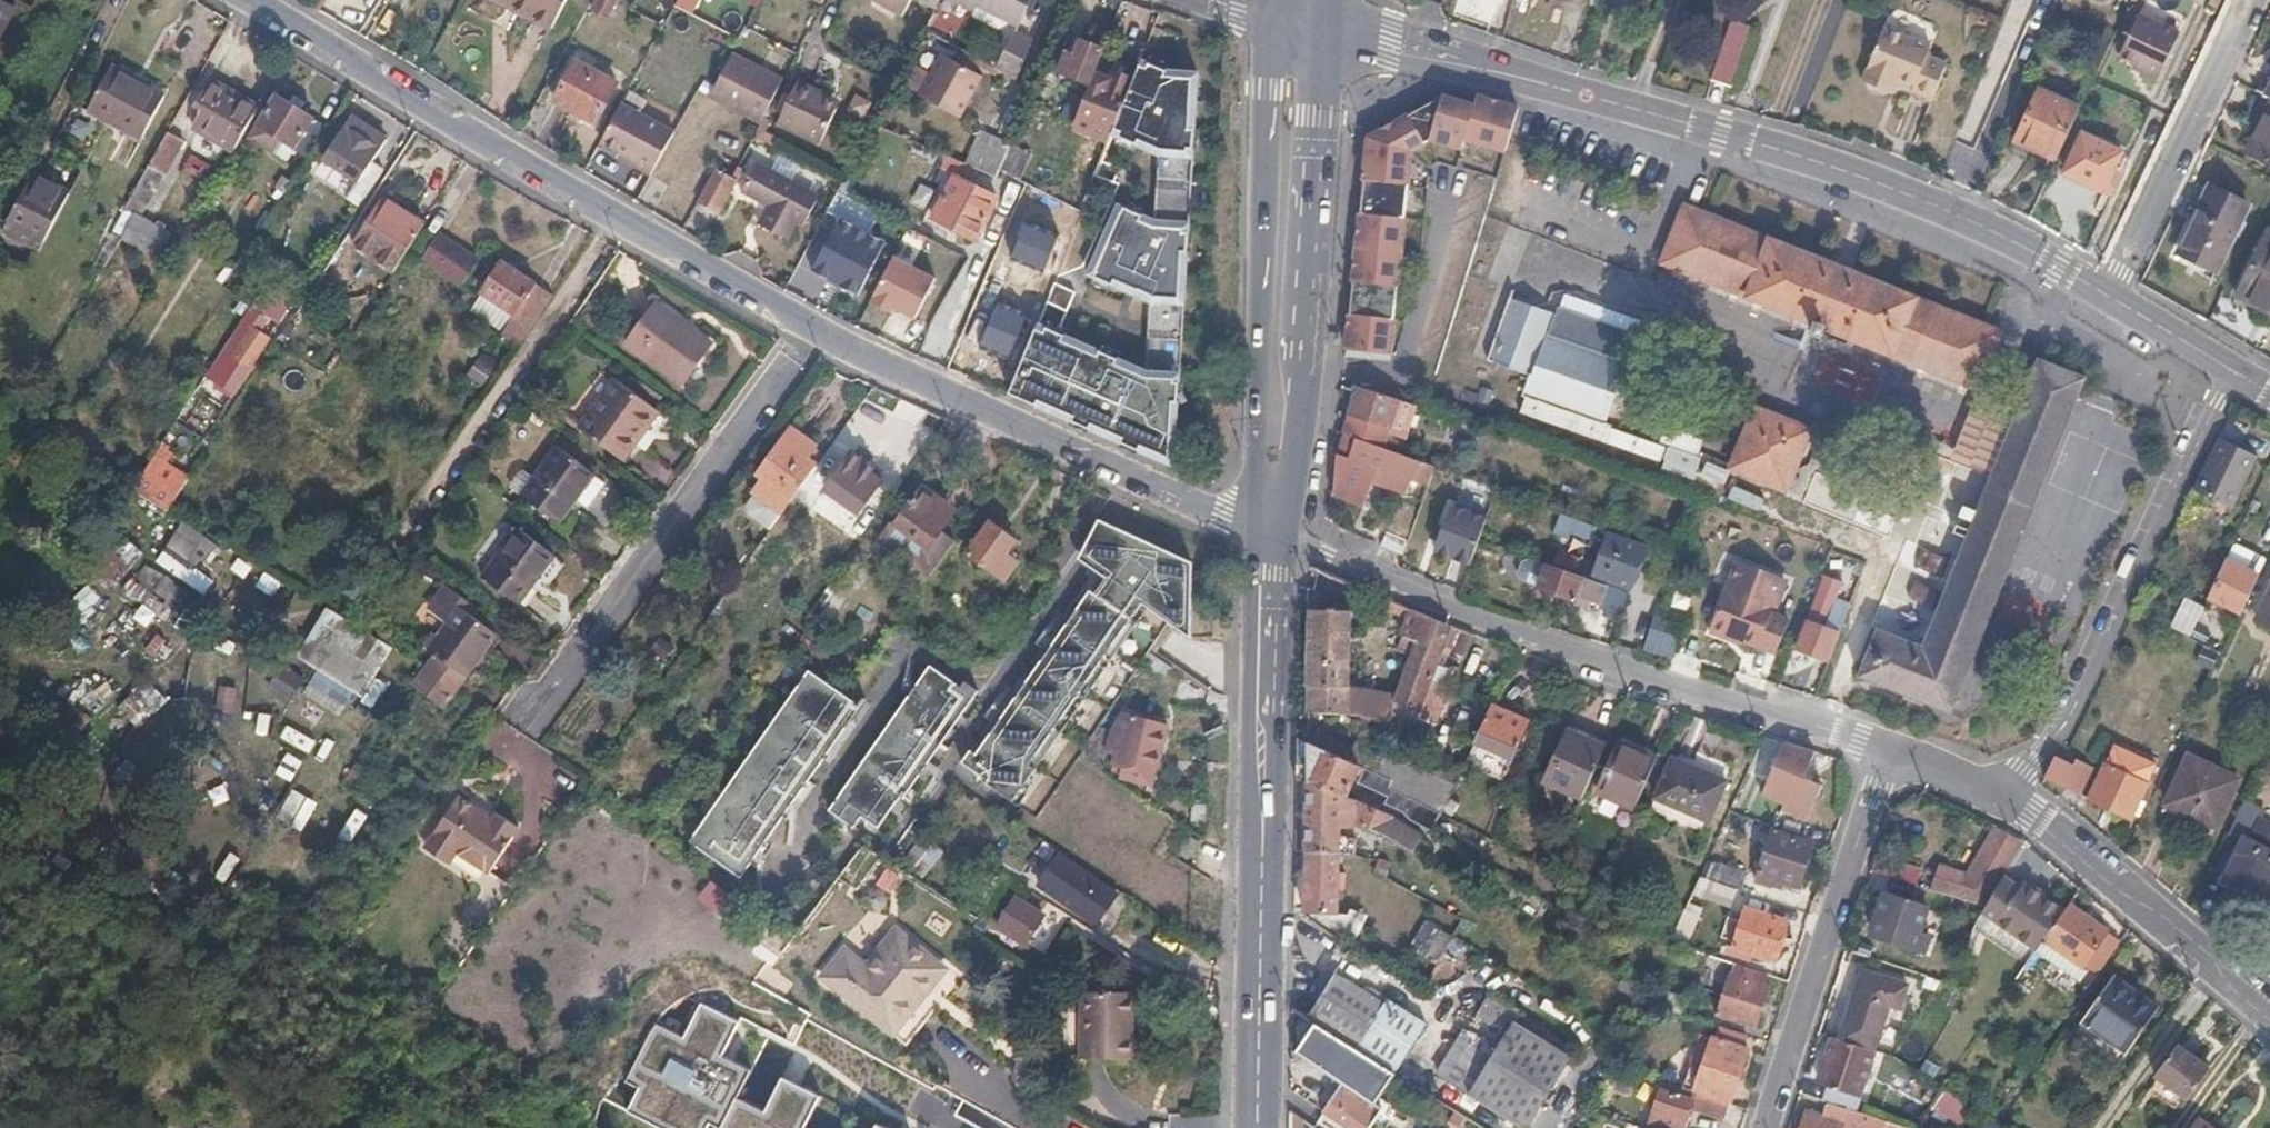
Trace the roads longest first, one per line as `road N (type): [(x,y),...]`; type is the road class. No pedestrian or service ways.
road 1 (residential): [(1273,534),(815,325),(519,153),(449,126),(365,75),(347,51),(259,0)]
road 2 (residential): [(2108,294),(2000,235),(1790,152),(1292,21)]
road 3 (residential): [(1886,750),(1421,600),(1273,534)]
road 4 (primary): [(1273,534),(1260,1127)]
road 5 (primary): [(1292,21),(1273,534)]
road 6 (residential): [(2002,794),(2070,720),(2232,371)]
road 7 (residential): [(1886,750),(1766,1127)]
road 8 (residential): [(2269,1016),(2002,794)]
road 9 (residential): [(2250,0),(2108,294)]
road 10 (residential): [(2232,371),(2108,294)]
road 11 (residential): [(2002,794),(1886,750)]

